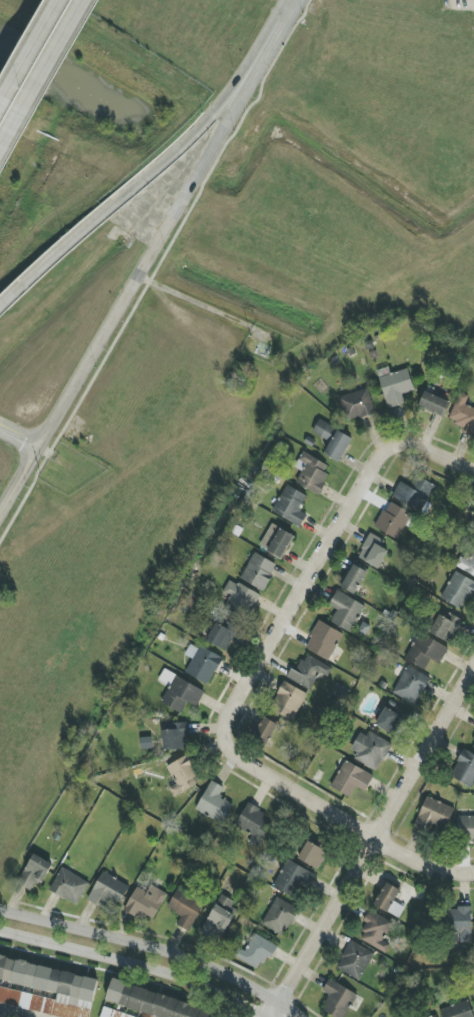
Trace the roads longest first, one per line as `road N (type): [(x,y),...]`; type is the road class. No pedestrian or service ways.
road 1 (tertiary): [(41,449),(204,171),(279,23)]
road 2 (residential): [(269,1016),(473,664)]
road 3 (motorway): [(0,306),(220,104),(279,23)]
road 4 (tertiary): [(298,1016),(209,967),(0,912)]
road 5 (residential): [(227,739),(229,716),(376,467)]
road 6 (residential): [(227,739),(242,760),(373,839),(419,863),(473,872)]
road 7 (tertiary): [(0,932),(150,969),(259,1016)]
road 8 (motorway): [(0,158),(89,0)]

